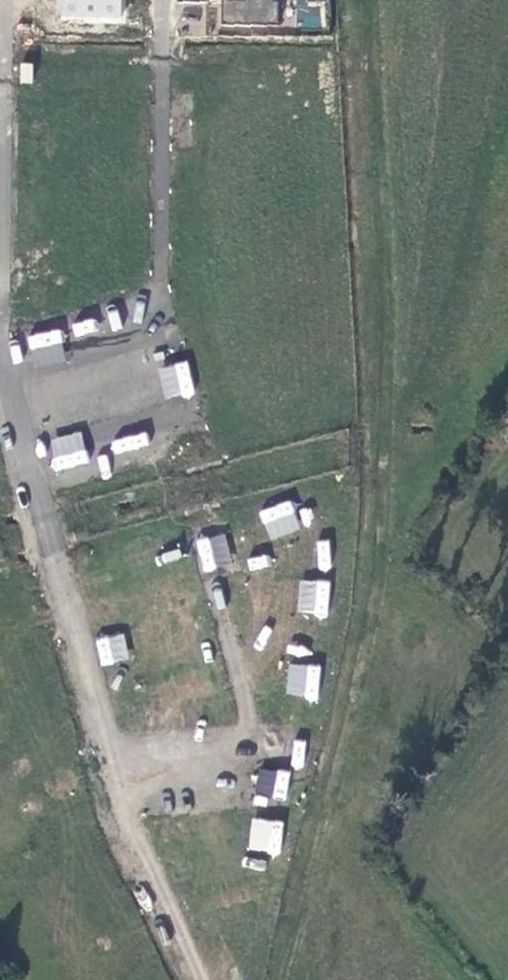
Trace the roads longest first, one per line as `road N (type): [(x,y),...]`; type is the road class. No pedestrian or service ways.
road 1 (residential): [(25,462),(183,422),(170,372),(160,335),(2,377)]
road 2 (residential): [(25,462),(118,800)]
road 3 (residential): [(263,778),(209,560)]
road 4 (unclassified): [(157,897),(94,895),(20,952)]
road 5 (residential): [(118,800),(263,778)]

